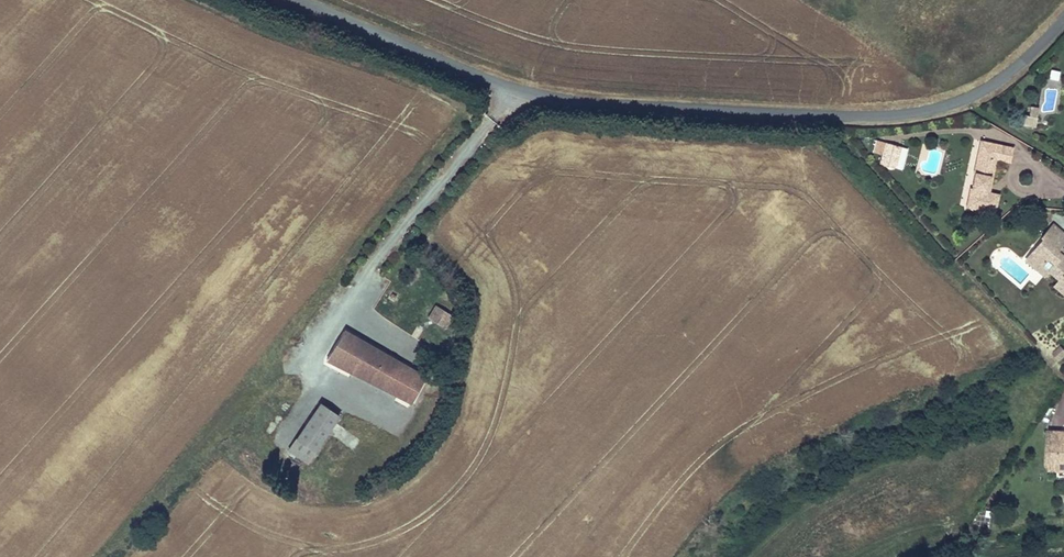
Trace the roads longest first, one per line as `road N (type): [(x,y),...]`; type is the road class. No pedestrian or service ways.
road 1 (tertiary): [(297,0),(484,79),(552,99),(867,117),(981,94),(1063,18)]

